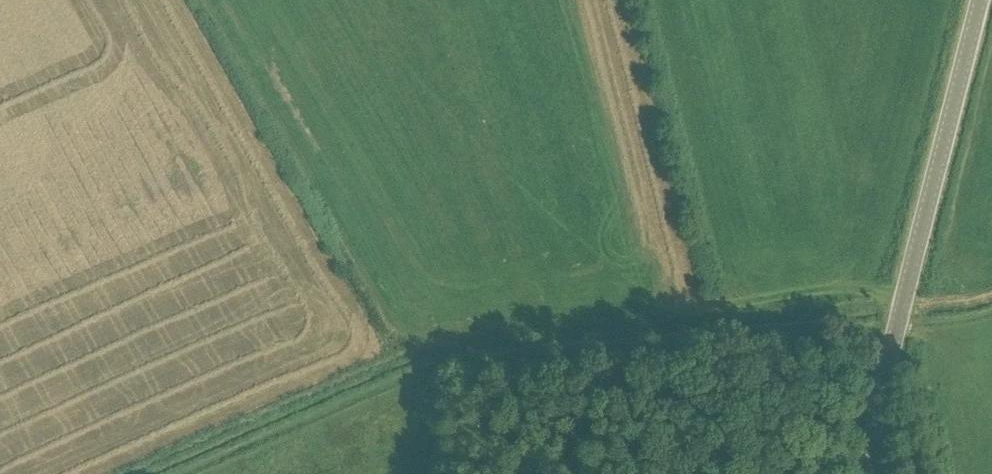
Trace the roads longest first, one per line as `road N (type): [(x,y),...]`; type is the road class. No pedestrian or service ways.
road 1 (tertiary): [(870,473),(896,331),(980,0)]

